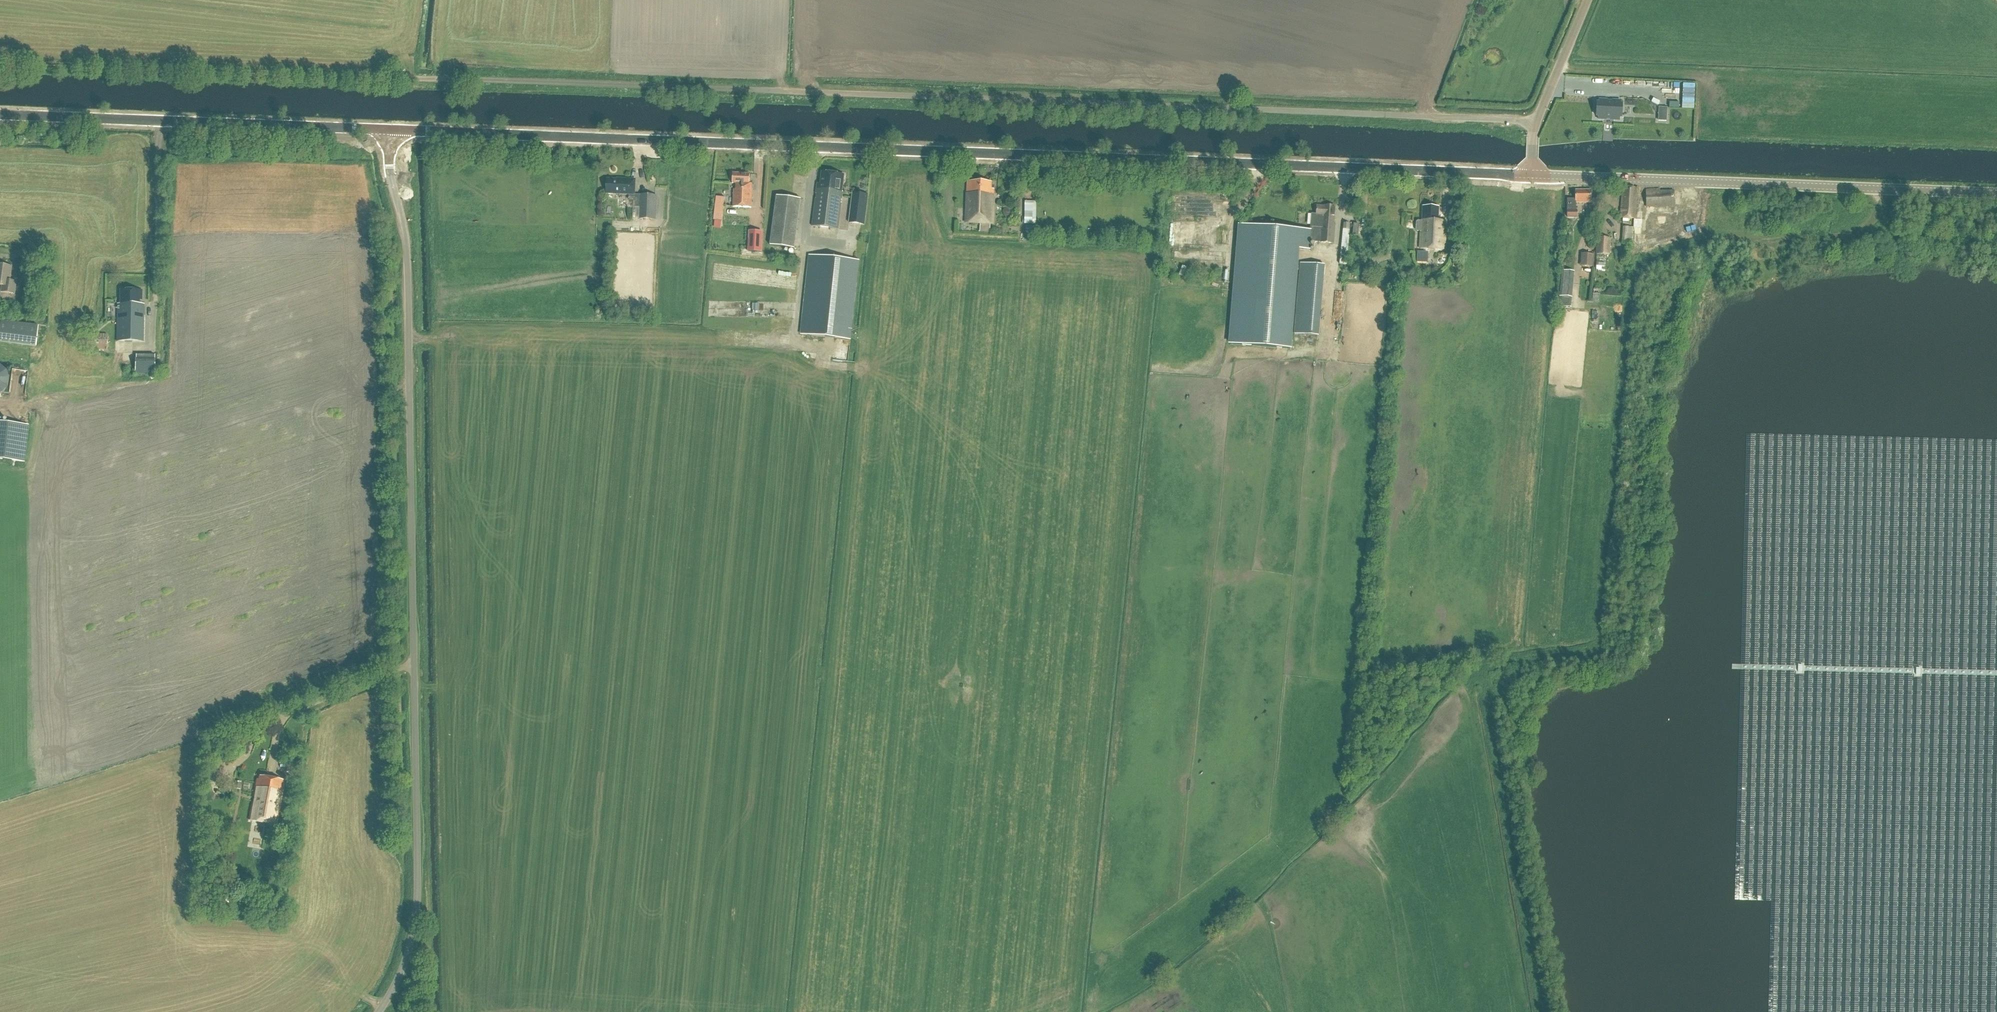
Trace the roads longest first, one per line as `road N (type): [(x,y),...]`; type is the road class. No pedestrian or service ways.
road 1 (tertiary): [(1533,175),(389,130)]
road 2 (unclassified): [(1538,121),(400,79)]
road 3 (unclassified): [(379,1011),(403,967),(417,882),(407,266),(389,130)]
road 4 (tertiary): [(1996,193),(1533,175)]
road 5 (track): [(400,79),(0,66)]
road 6 (tertiary): [(389,130),(0,116)]
road 7 (track): [(159,122),(152,346)]
road 8 (unclassified): [(1538,121),(1587,0)]

